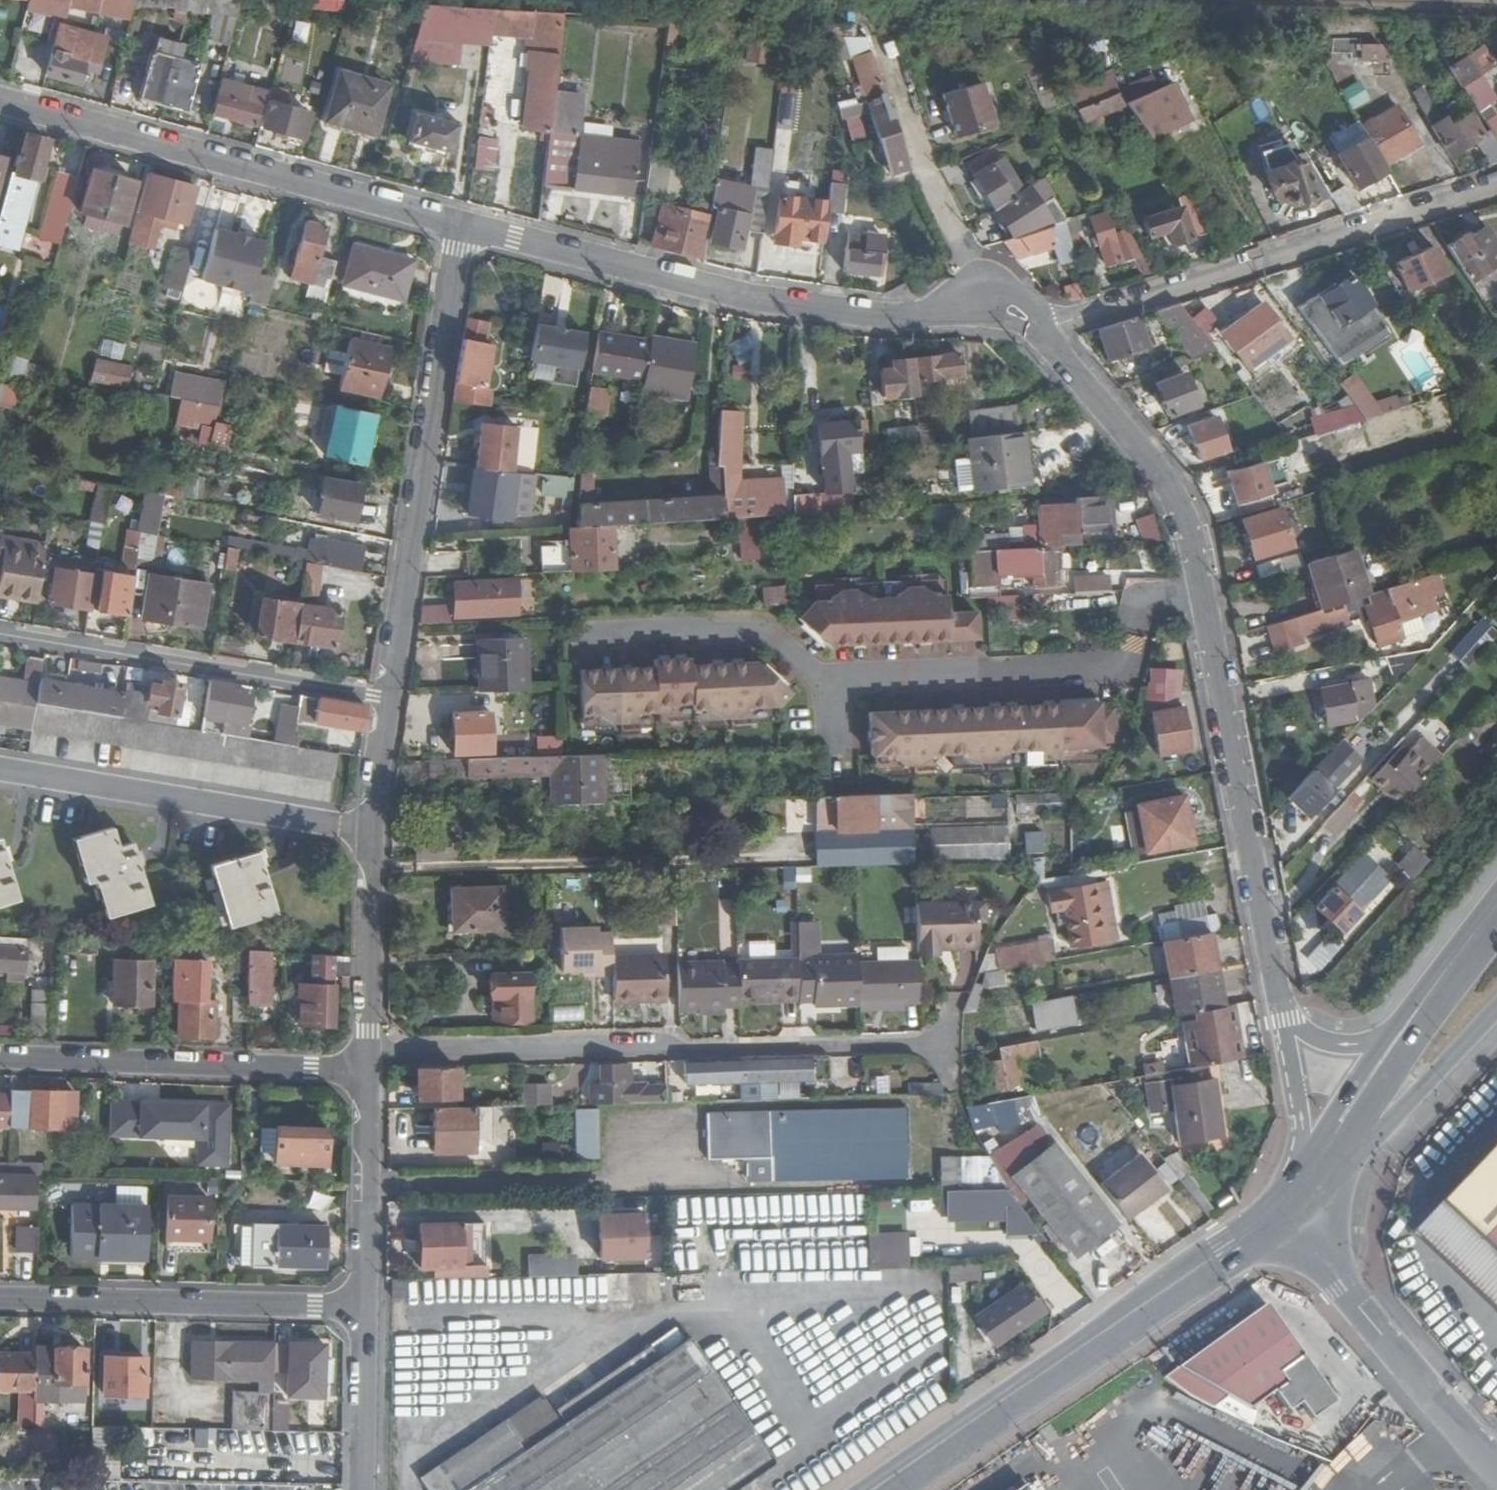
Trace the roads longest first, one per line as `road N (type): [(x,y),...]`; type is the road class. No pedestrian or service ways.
road 1 (residential): [(1284,1020),(1192,533),(1176,492),(1046,337),(1043,319)]
road 2 (residential): [(1043,319),(1006,282),(981,277),(931,317),(748,302),(467,225)]
road 3 (residential): [(467,225),(388,698),(373,832)]
road 4 (primary): [(888,1489),(1298,1196)]
road 5 (residential): [(467,225),(0,99)]
road 6 (residential): [(1043,319),(1496,186)]
road 7 (track): [(785,847),(753,859),(371,871)]
road 8 (residential): [(0,768),(373,832)]
road 9 (residential): [(0,1057),(362,1071)]
road 10 (residential): [(0,1298),(362,1306)]
road 11 (residential): [(1496,1459),(1342,1289),(1307,1234),(1298,1196)]
road 12 (tertiary): [(1298,1196),(1378,1139),(1496,1009)]
road 13 (residential): [(373,832),(362,1071)]
road 14 (residential): [(362,1071),(362,1306)]
road 15 (primary): [(1401,1041),(1298,1196)]
road 16 (residential): [(362,1306),(362,1489)]
road 17 (residential): [(1298,1196),(1303,1114),(1284,1020)]
road 18 (primary): [(1496,915),(1401,1041)]
road 19 (residential): [(1401,1041),(1335,1046),(1284,1020)]

